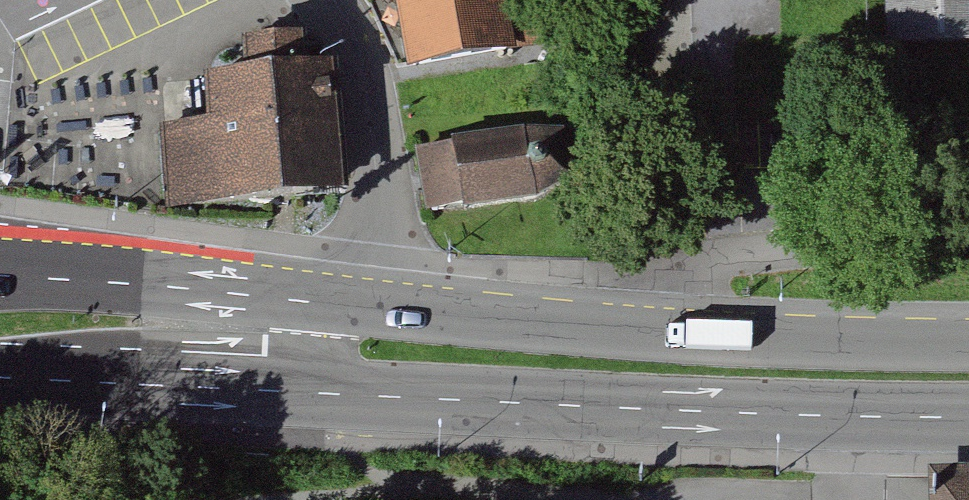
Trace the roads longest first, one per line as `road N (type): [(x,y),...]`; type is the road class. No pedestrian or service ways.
road 1 (primary): [(28,380),(481,408),(968,421)]
road 2 (primary): [(968,345),(717,338),(365,306)]
road 3 (residential): [(28,380),(200,351),(331,352),(365,306)]
road 4 (primary): [(365,306),(42,275)]
road 5 (unclassified): [(312,0),(340,37),(370,110),(379,203),(365,306)]

